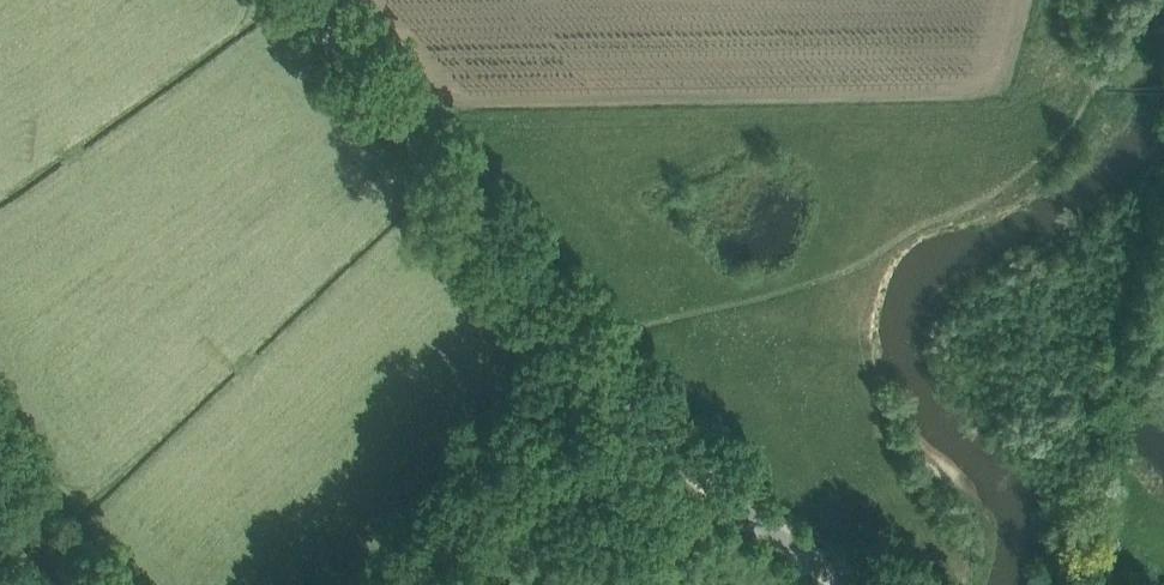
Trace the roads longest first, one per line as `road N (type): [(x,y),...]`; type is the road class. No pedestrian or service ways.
road 1 (unclassified): [(848,584),(726,497),(649,426),(304,0)]

